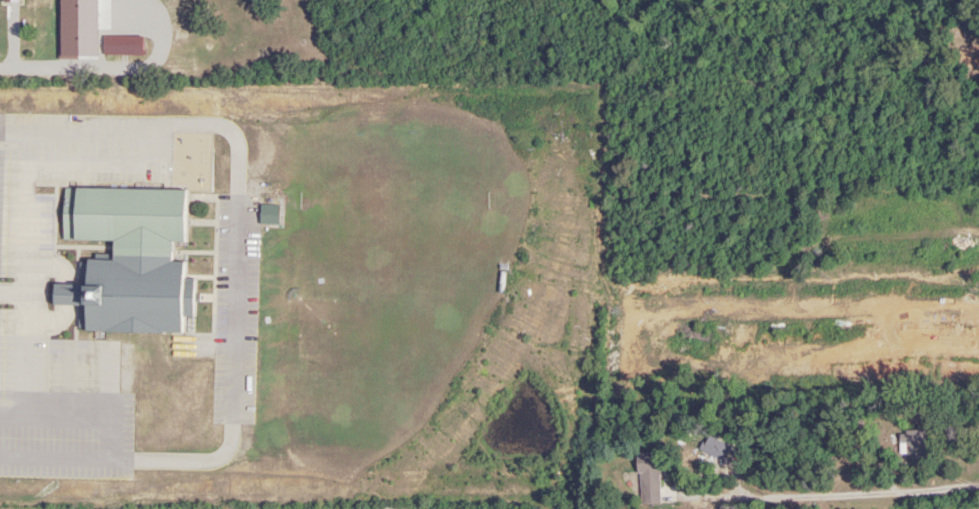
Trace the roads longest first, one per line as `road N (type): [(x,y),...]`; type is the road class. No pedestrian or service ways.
road 1 (residential): [(978,481),(680,500)]

